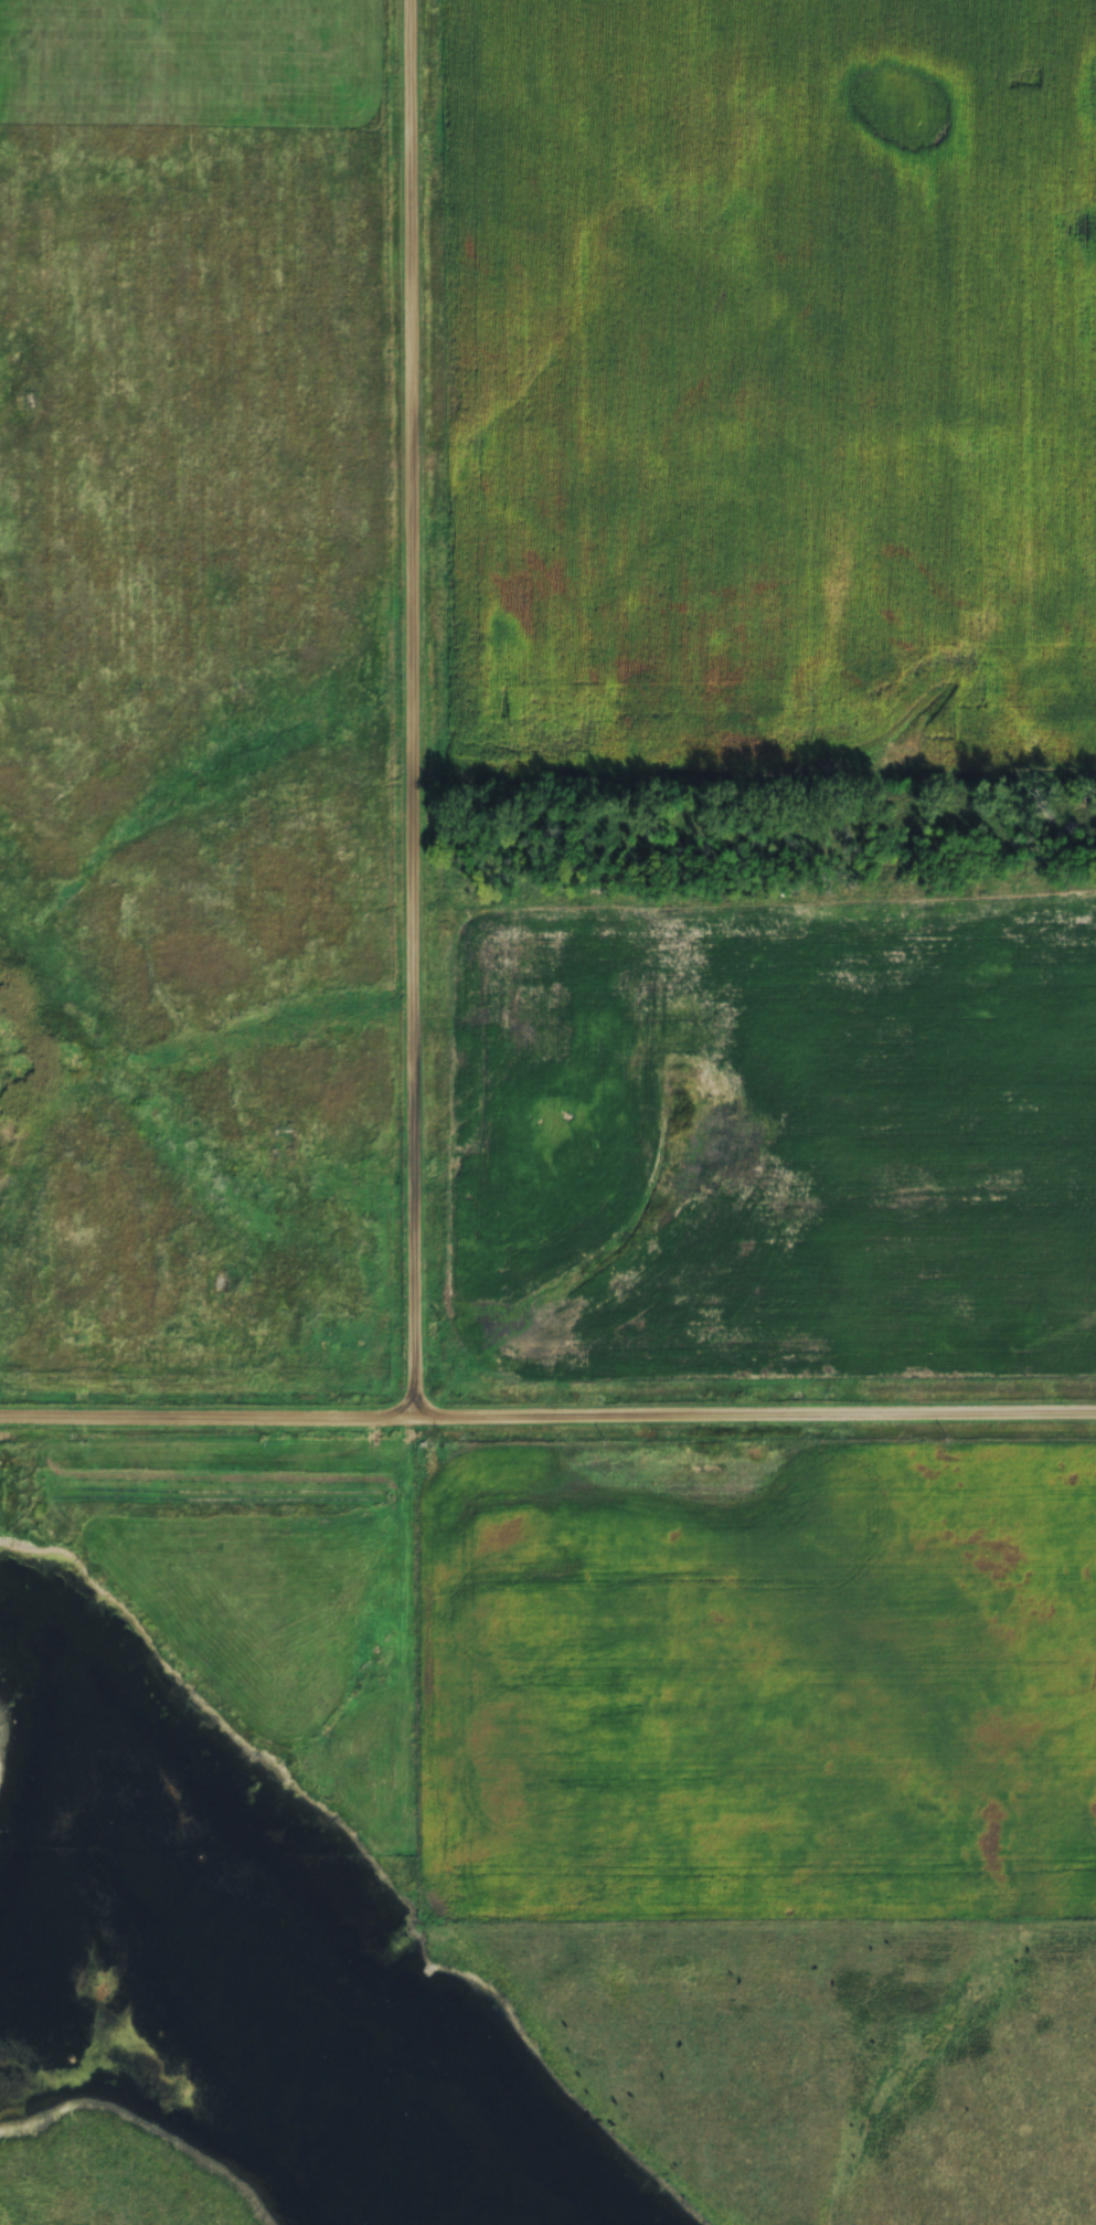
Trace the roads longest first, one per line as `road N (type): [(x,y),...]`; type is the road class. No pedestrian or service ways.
road 1 (residential): [(415,1417),(410,0)]
road 2 (residential): [(1095,1412),(0,1418)]

